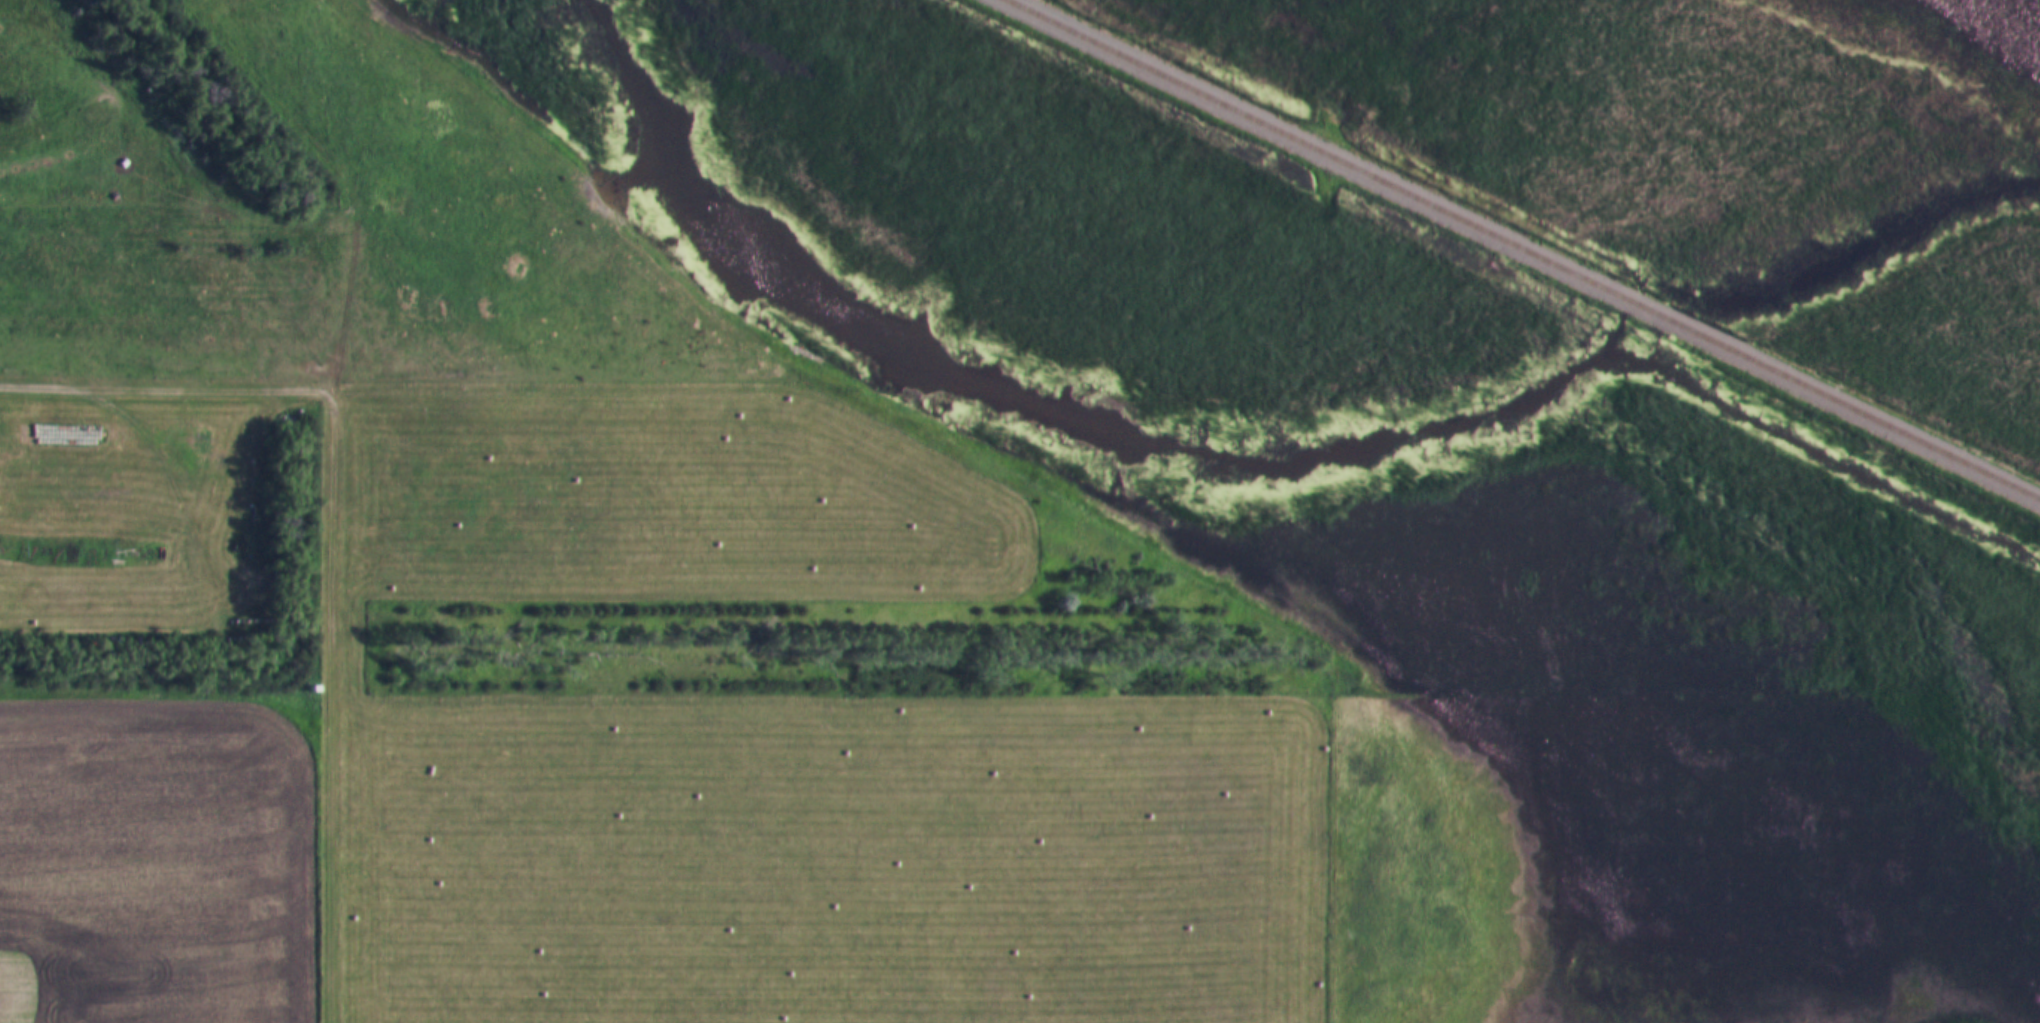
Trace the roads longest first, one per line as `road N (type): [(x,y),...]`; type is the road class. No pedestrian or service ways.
road 1 (track): [(0,380),(236,379),(331,390),(328,1022)]

